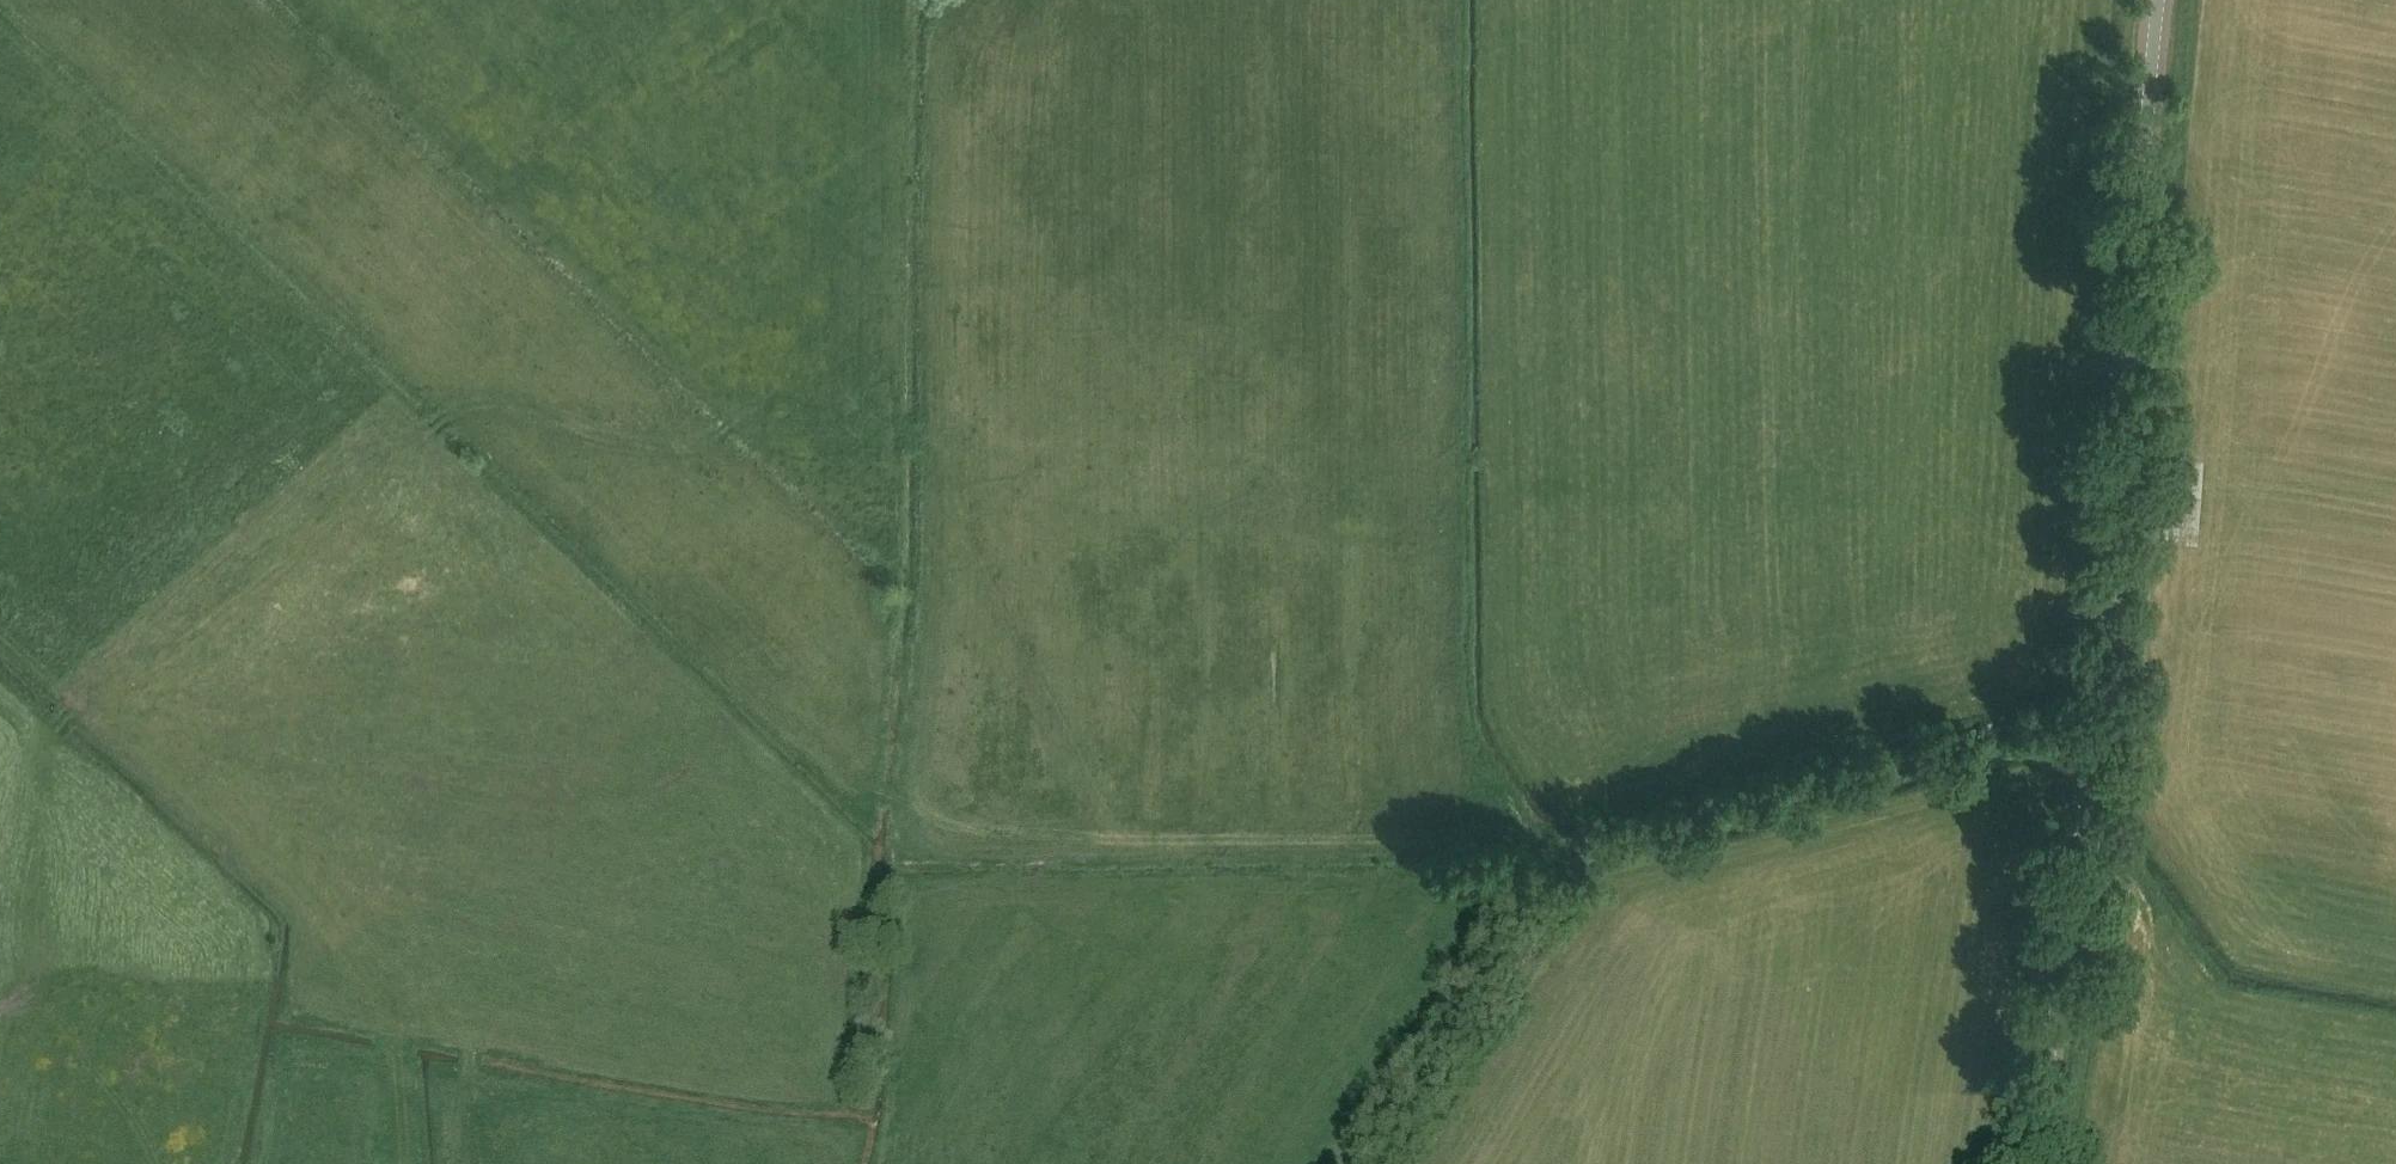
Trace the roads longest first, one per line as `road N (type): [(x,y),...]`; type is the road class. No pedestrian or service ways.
road 1 (tertiary): [(2041,1163),(2065,1027),(2162,0)]

